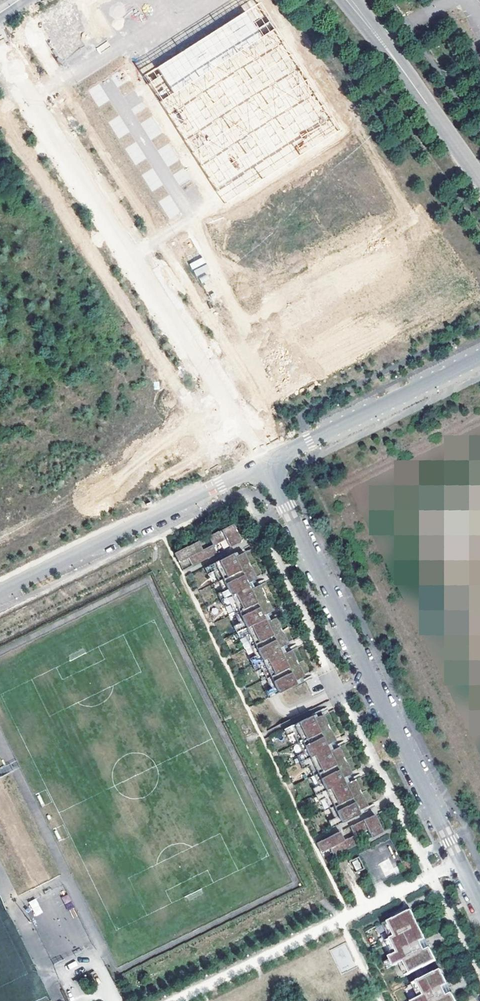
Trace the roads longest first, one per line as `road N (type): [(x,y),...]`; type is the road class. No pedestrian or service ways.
road 1 (unclassified): [(0,48),(265,462)]
road 2 (residential): [(265,462),(479,903)]
road 3 (residential): [(265,462),(0,591)]
road 4 (residential): [(479,358),(265,462)]
road 5 (residential): [(479,180),(347,0)]

